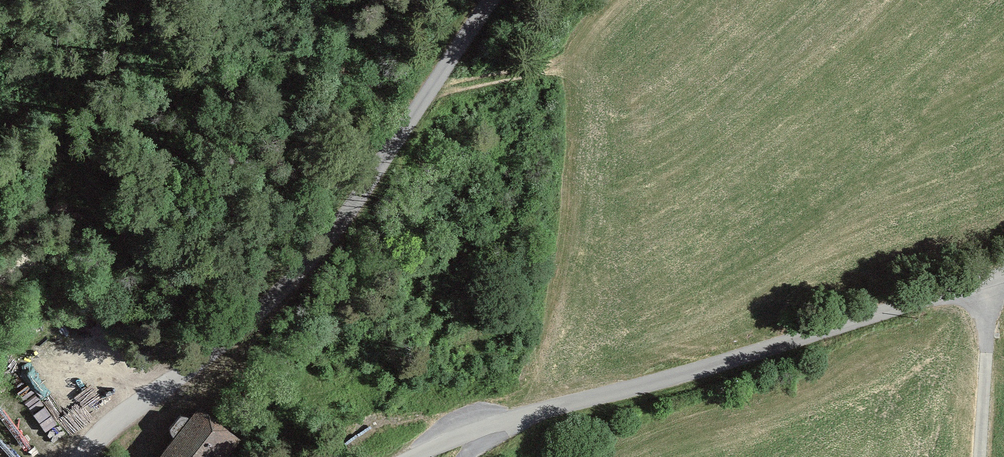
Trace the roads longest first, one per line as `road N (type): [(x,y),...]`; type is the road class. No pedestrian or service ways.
road 1 (unclassified): [(412,456),(470,430),(512,426),(1003,274)]
road 2 (unclassified): [(85,456),(115,422),(218,351),(320,250),(494,0)]
road 3 (track): [(991,278),(980,456)]
road 4 (track): [(431,87),(567,67)]

